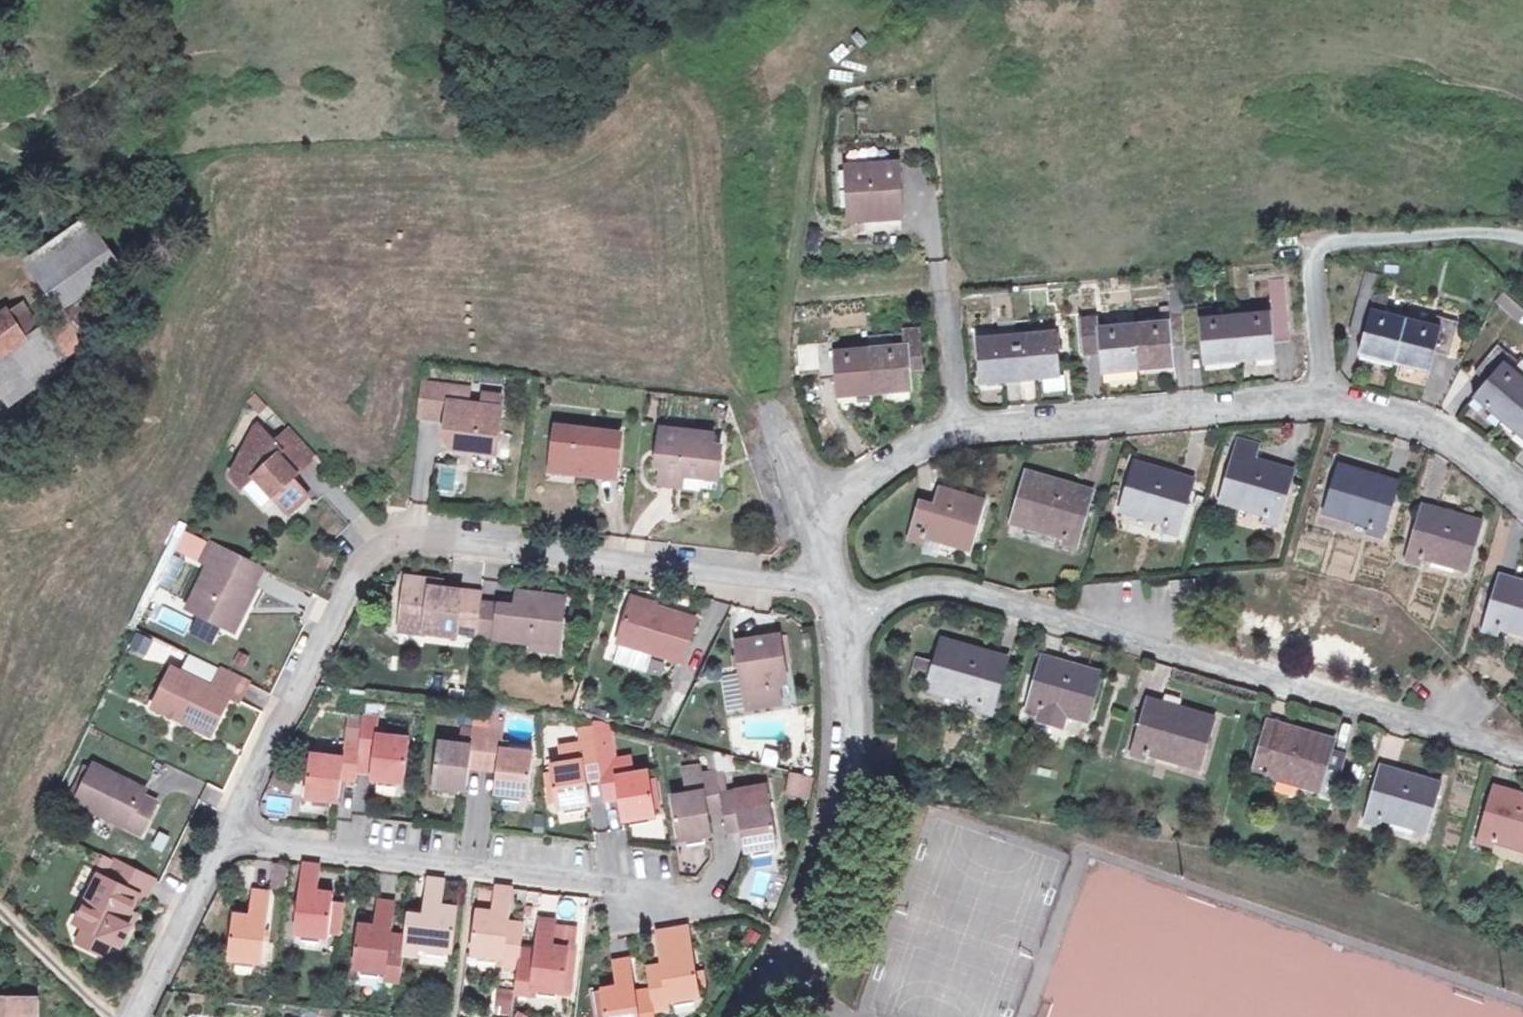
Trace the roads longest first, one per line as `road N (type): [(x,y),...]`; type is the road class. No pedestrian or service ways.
road 1 (residential): [(843,612),(452,543),(388,546),(342,615),(235,846)]
road 2 (residential): [(1522,763),(1053,612),(935,587),(847,618)]
road 3 (residential): [(1327,395),(954,431),(803,500)]
road 4 (residential): [(235,846),(471,861),(681,887)]
road 5 (residential): [(740,1016),(803,921),(848,794),(847,618)]
road 6 (residential): [(1327,395),(1315,245),(1490,232),(1522,243)]
road 7 (residential): [(1522,496),(1491,456),(1327,395)]
road 8 (residential): [(235,846),(144,1016)]

